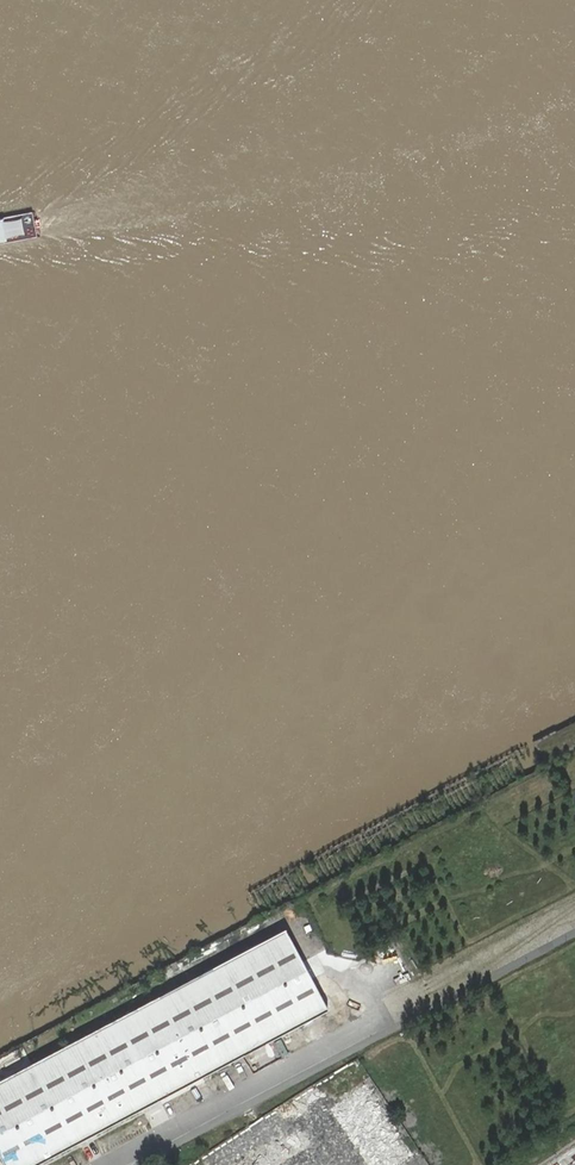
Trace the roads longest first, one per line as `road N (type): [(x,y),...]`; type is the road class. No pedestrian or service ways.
road 1 (unclassified): [(377,1021),(118,1158)]

